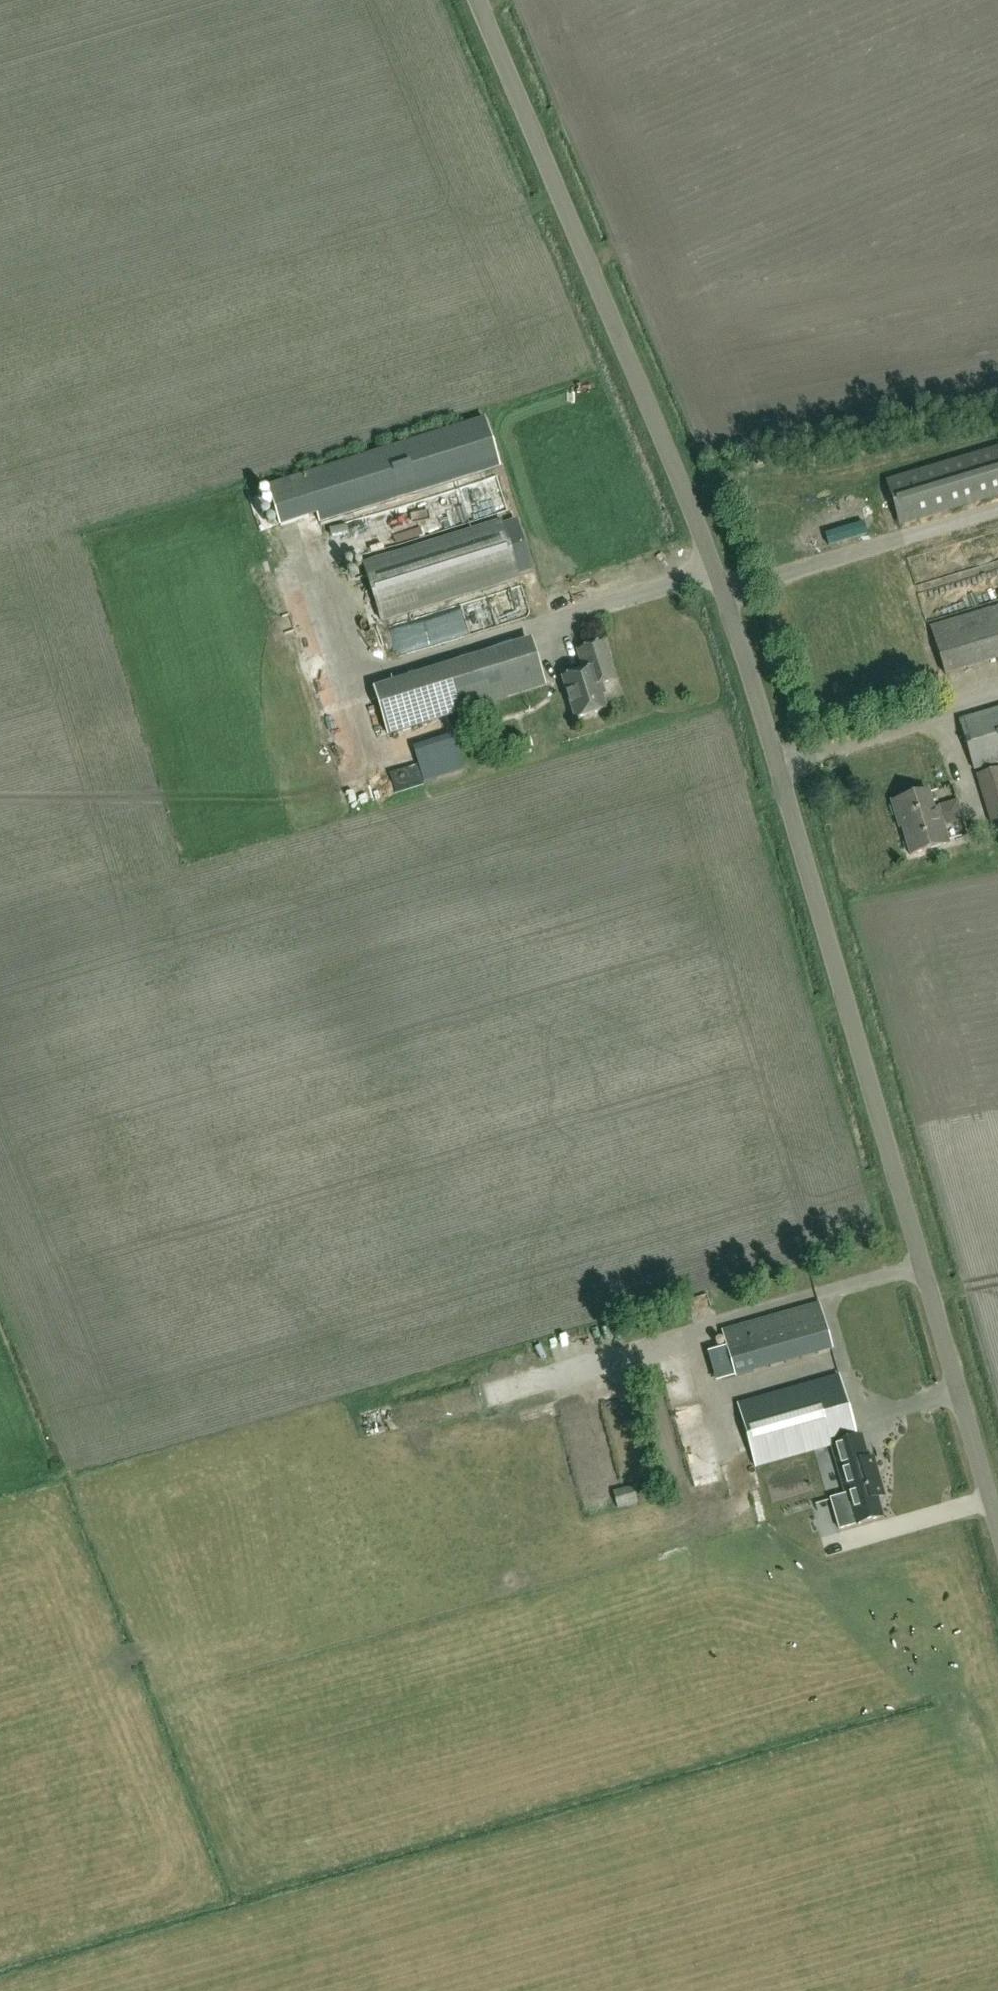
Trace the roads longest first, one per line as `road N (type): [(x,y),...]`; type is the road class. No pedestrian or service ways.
road 1 (unclassified): [(997,1539),(777,769),(691,507),(476,0)]

